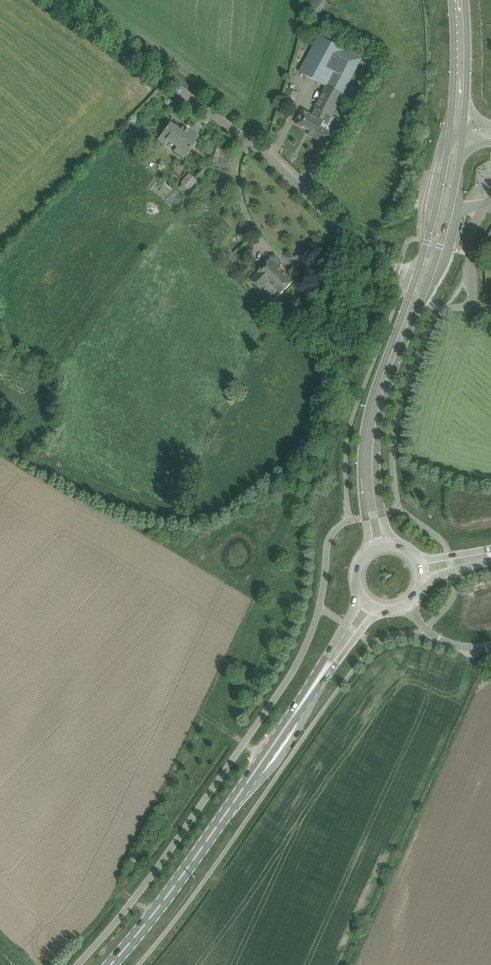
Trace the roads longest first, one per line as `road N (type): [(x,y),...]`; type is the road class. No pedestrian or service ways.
road 1 (unclassified): [(417,274),(361,249),(252,144),(58,0)]
road 2 (primary): [(111,964),(321,674)]
road 3 (secondary): [(417,274),(365,419),(371,550)]
road 4 (secondary): [(392,544),(378,481),(381,412),(430,278)]
road 5 (secondary): [(430,278),(462,150),(457,129)]
road 6 (secondary): [(457,129),(417,274)]
road 7 (residential): [(490,320),(474,306),(470,241),(490,199)]
road 8 (secondary): [(457,129),(458,0)]

